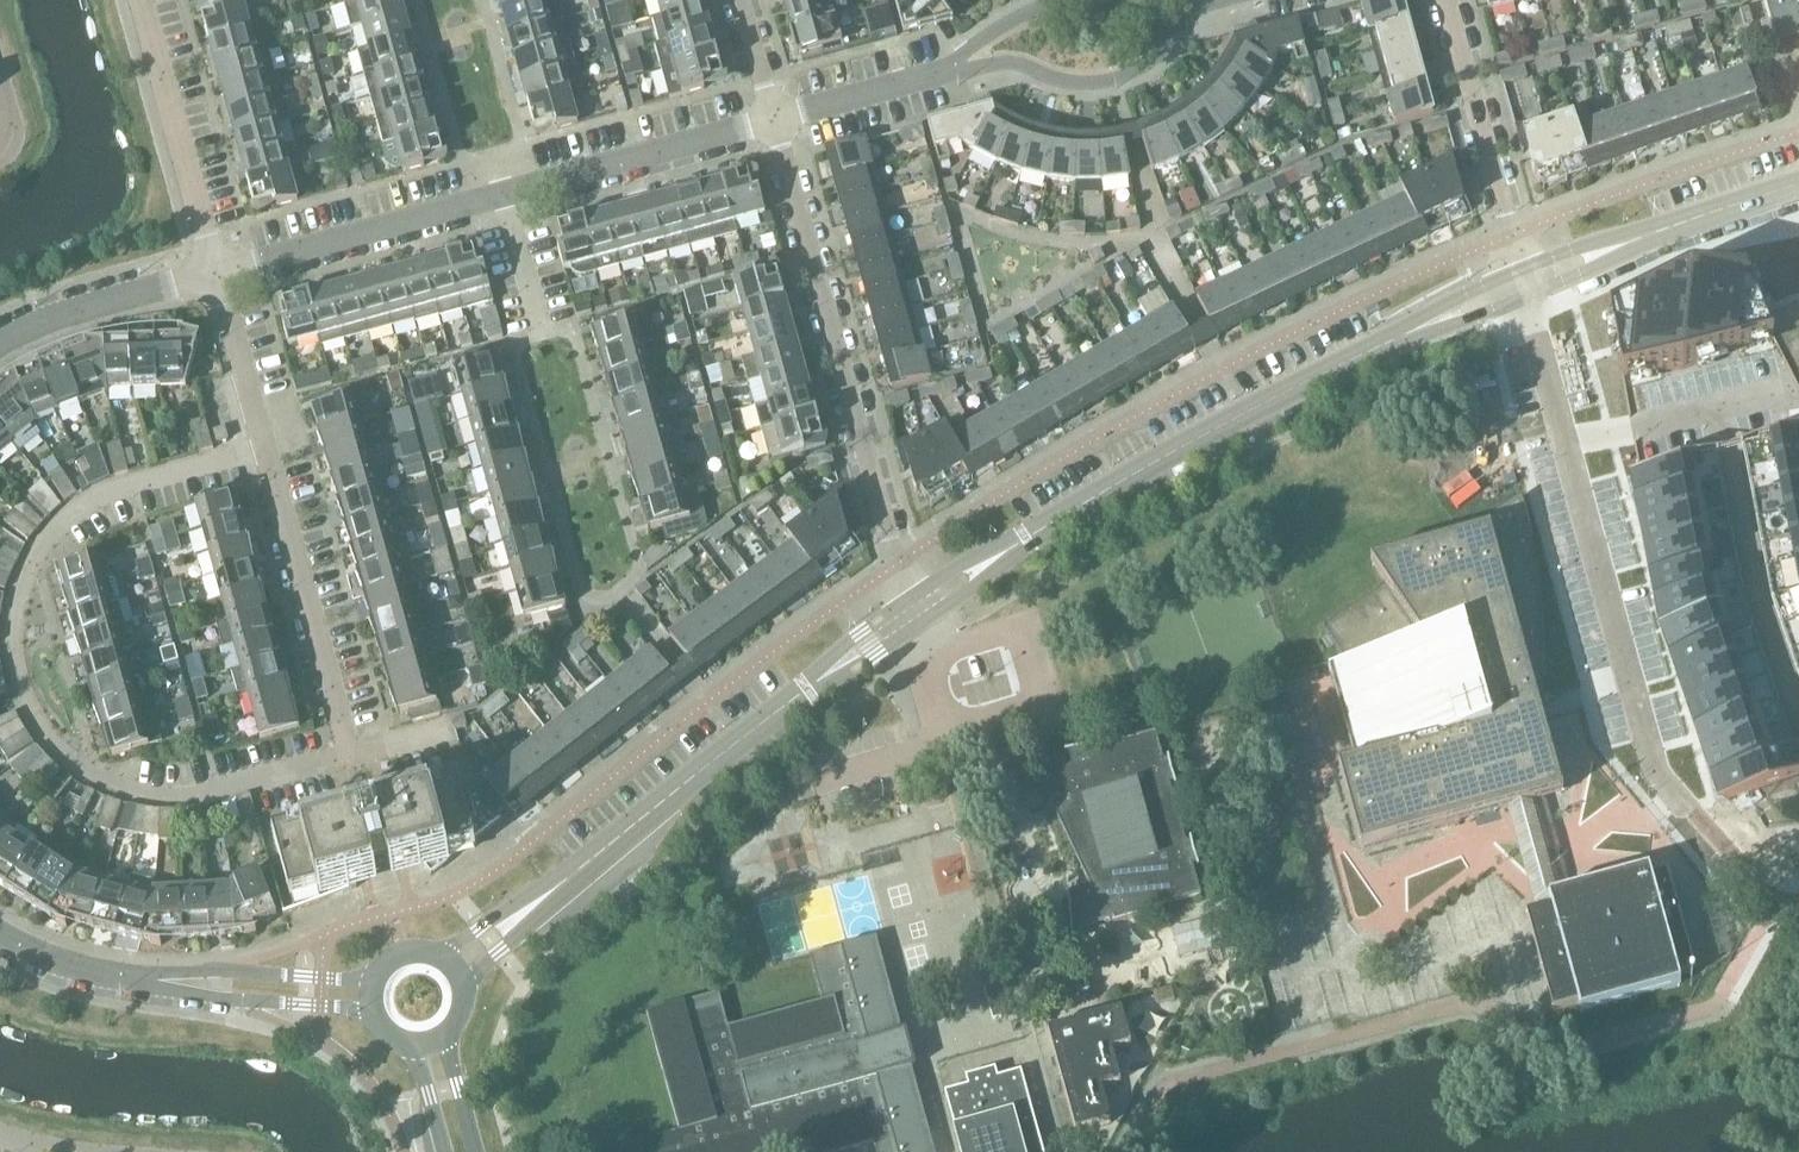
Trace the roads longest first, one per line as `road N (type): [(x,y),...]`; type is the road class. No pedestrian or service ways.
road 1 (residential): [(352,754),(194,796),(158,796),(70,760),(38,717),(20,669),(20,615),(36,563),(72,522),(113,498),(272,455)]
road 2 (residential): [(915,612),(1212,433),(1386,340),(1526,279)]
road 3 (unclassified): [(1777,901),(1680,799),(1659,765),(1526,279)]
road 4 (residential): [(217,272),(775,120)]
road 5 (residential): [(915,612),(775,120)]
road 6 (residential): [(624,837),(915,612)]
road 7 (residential): [(936,74),(1007,62),(1064,80),(1115,78),(1154,57),(1202,7),(1222,0)]
road 8 (residential): [(352,754),(272,455)]
road 9 (residential): [(1526,279),(1451,0)]
road 10 (residential): [(1526,279),(1798,186)]
road 11 (residential): [(217,272),(142,0)]
road 12 (residential): [(374,973),(114,977)]
road 13 (residential): [(114,977),(371,1010)]
road 14 (residential): [(0,342),(69,310),(217,272)]
road 15 (residential): [(624,837),(441,949)]
road 16 (residential): [(467,979),(624,837)]
road 17 (residential): [(272,455),(217,272)]
road 18 (residential): [(775,120),(936,74)]
road 19 (residential): [(1058,0),(1001,27),(936,74)]
road 20 (residential): [(775,120),(741,0)]
road 21 (residential): [(114,977),(0,934)]
road 22 (unclassified): [(477,1151),(448,1035)]

